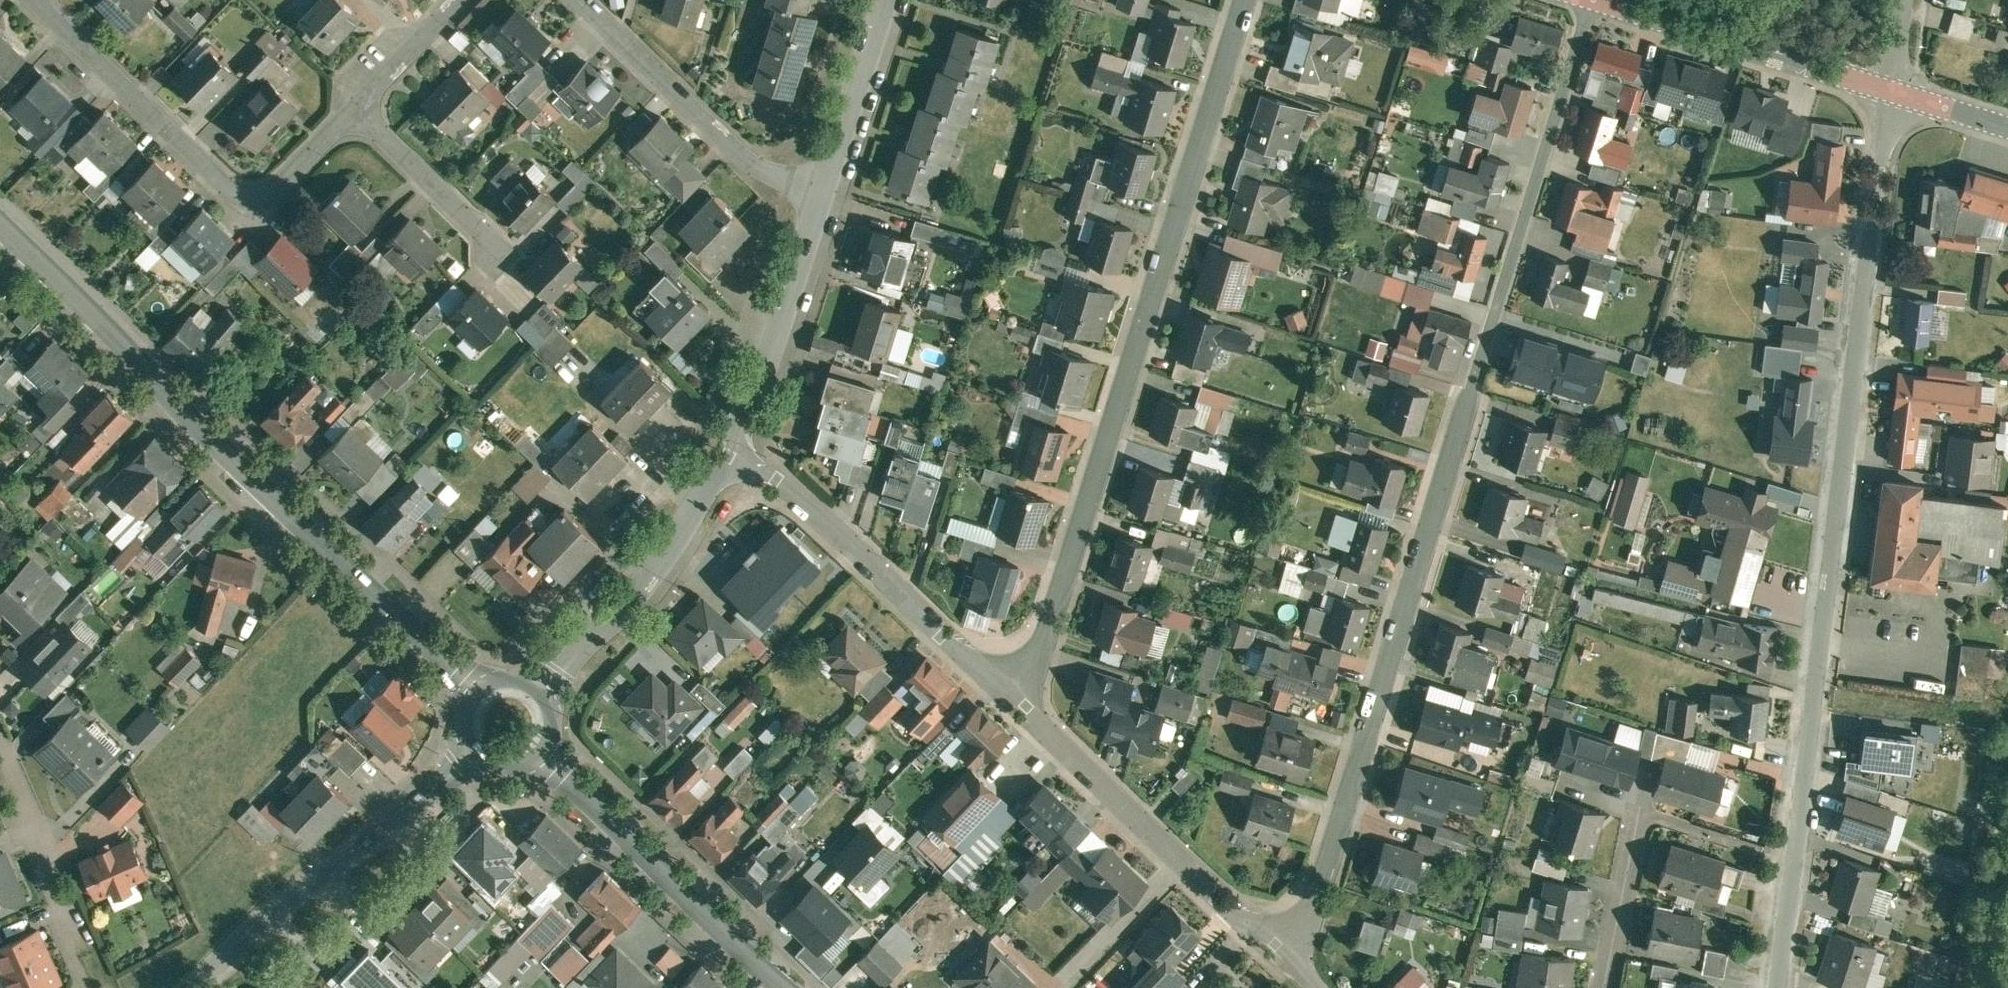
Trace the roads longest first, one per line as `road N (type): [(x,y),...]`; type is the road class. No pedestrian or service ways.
road 1 (residential): [(1274,943),(1317,893),(1591,0)]
road 2 (residential): [(1777,987),(1896,90)]
road 3 (residential): [(1246,0),(1018,706)]
road 4 (secondary): [(0,217),(469,692)]
road 5 (residential): [(36,0),(237,193),(256,198),(278,189),(360,109)]
road 6 (residential): [(726,452),(757,468),(1018,706)]
road 7 (residential): [(1018,706),(1274,943)]
road 8 (secondary): [(542,756),(782,987)]
road 9 (residential): [(579,0),(752,161),(821,183)]
road 10 (residential): [(1601,0),(1896,90)]
road 11 (residential): [(726,452),(624,605),(541,688)]
road 12 (residential): [(821,183),(769,350),(726,452)]
road 13 (unclassified): [(192,987),(383,833)]
road 14 (residential): [(0,754),(30,819),(77,970)]
road 15 (residential): [(360,109),(500,252)]
road 16 (residential): [(880,0),(821,183)]
road 17 (residential): [(1637,809),(1605,987)]
road 18 (residential): [(360,109),(460,0)]

